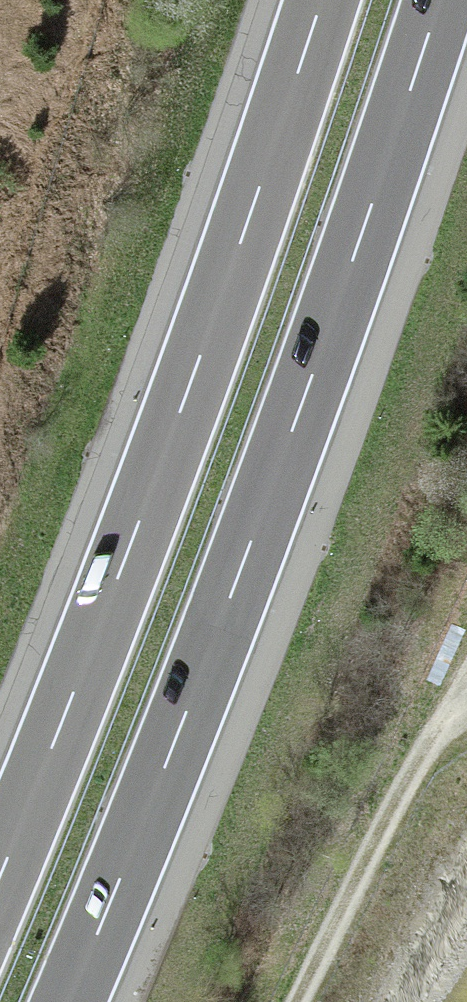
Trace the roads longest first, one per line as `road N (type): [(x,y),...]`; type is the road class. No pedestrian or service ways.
road 1 (motorway): [(69,1001),(235,585),(439,0)]
road 2 (motorway): [(322,0),(191,381),(0,875)]
road 3 (track): [(298,1001),(396,802),(466,701)]

